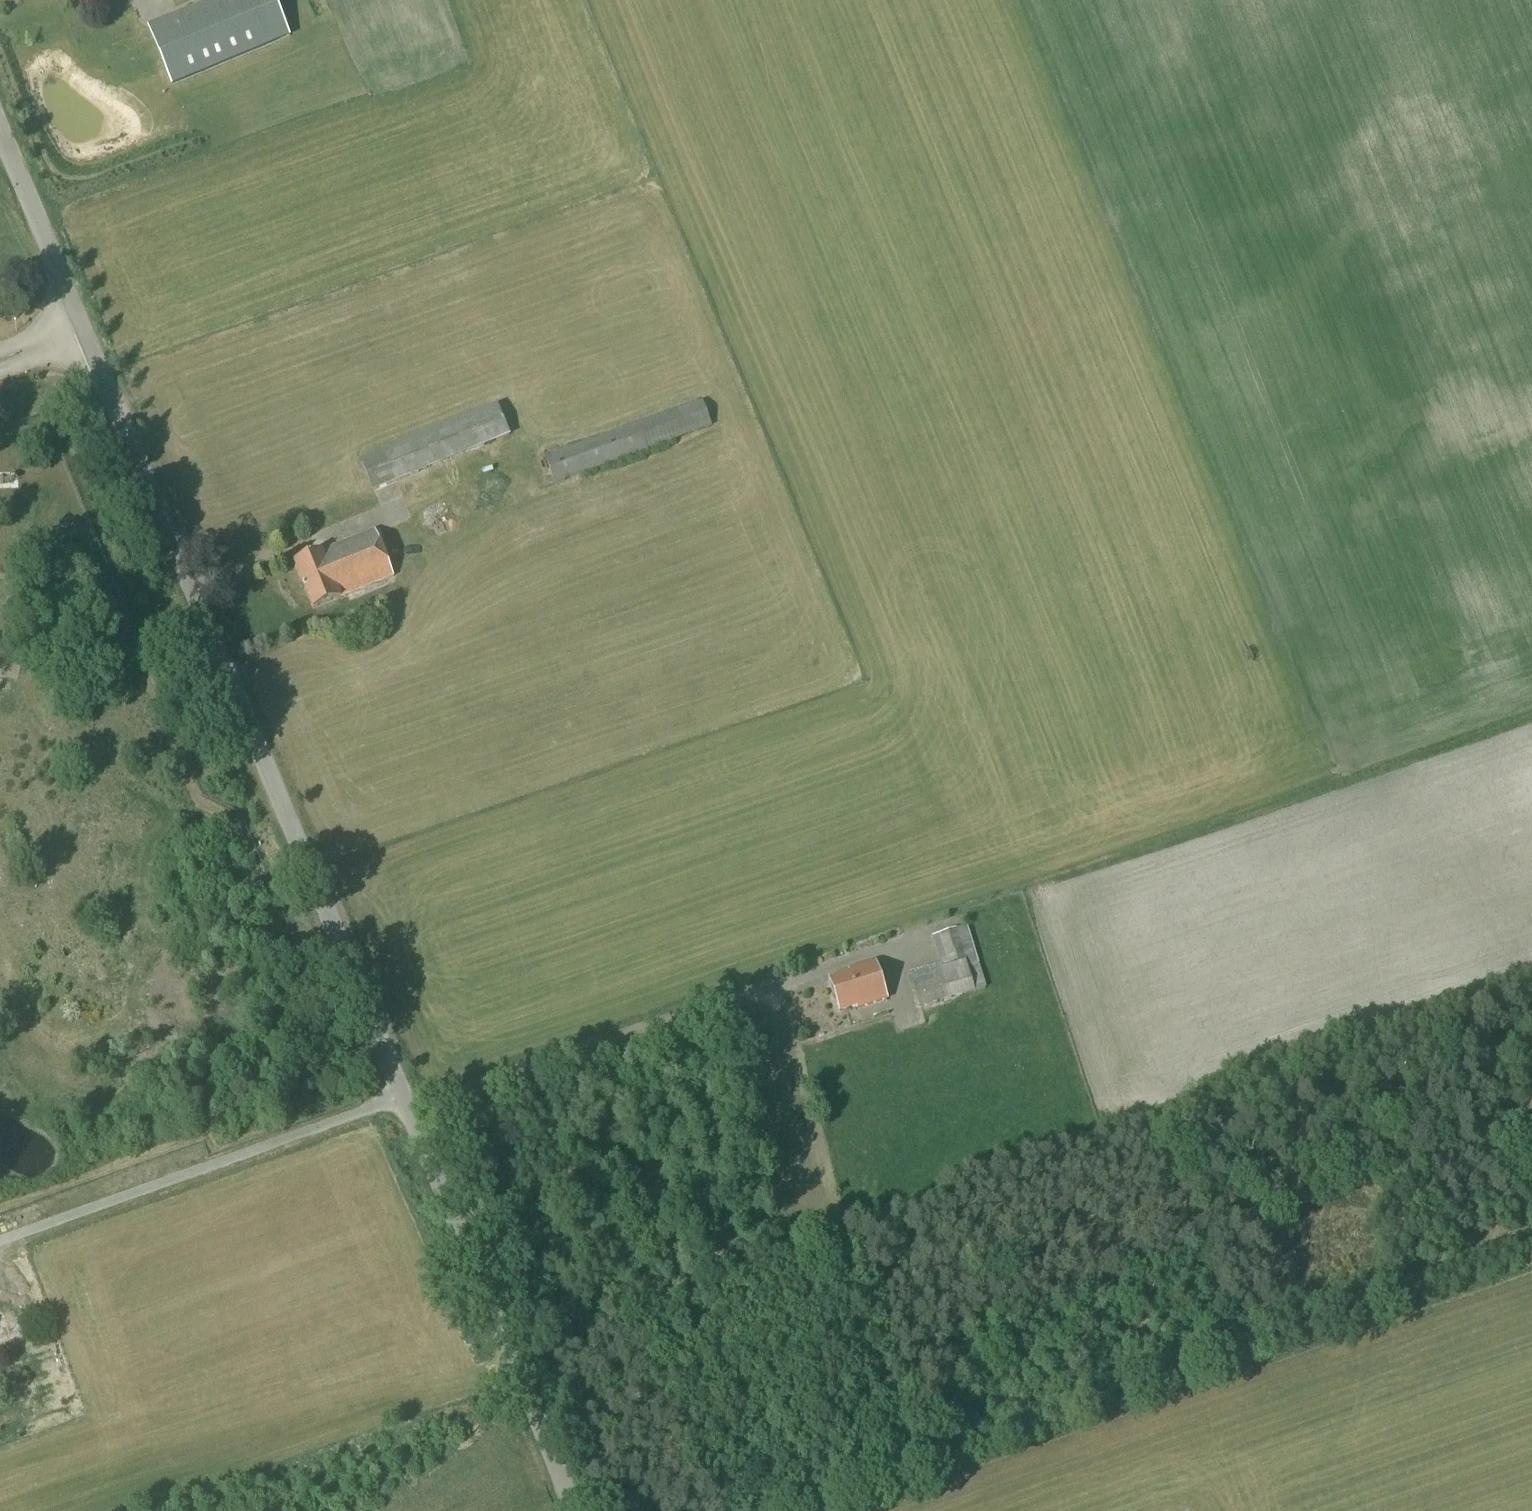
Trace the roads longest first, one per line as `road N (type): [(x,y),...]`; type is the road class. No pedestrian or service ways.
road 1 (unclassified): [(576,1510),(0,129)]

